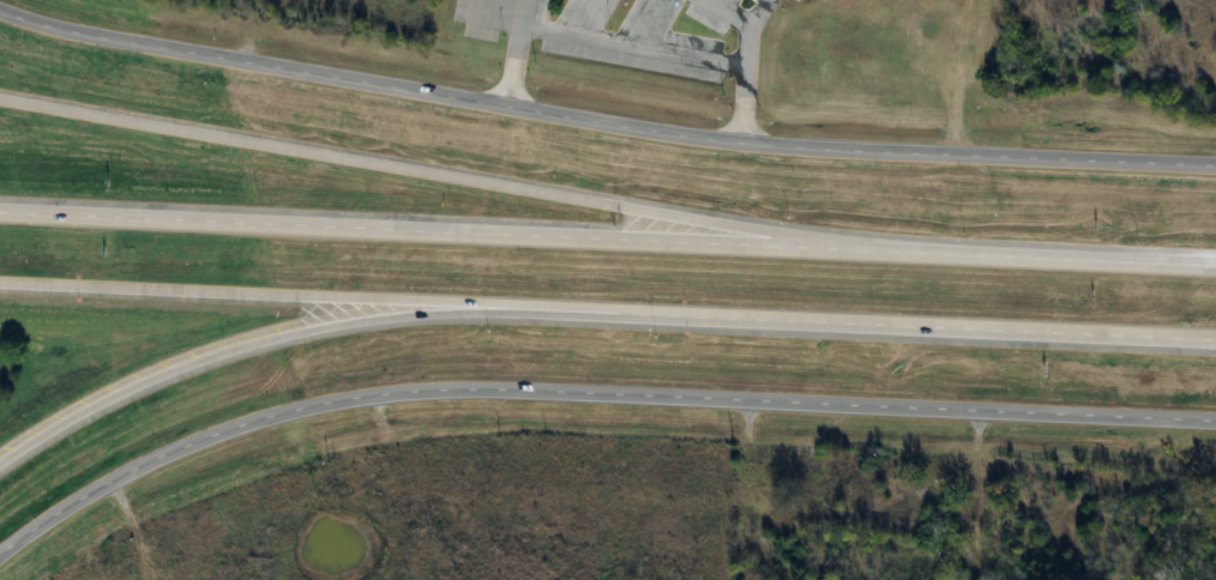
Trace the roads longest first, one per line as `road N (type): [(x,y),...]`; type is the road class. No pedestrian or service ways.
road 1 (secondary): [(0,554),(102,485),(188,445),(283,412),(391,393),(487,389),(1215,422)]
road 2 (secondary): [(1215,165),(738,143),(66,30)]
road 3 (motorway): [(857,250),(0,100)]
road 4 (motorway): [(857,250),(0,213)]
road 5 (motorway): [(0,464),(162,374),(241,348),(402,318),(624,313)]
road 6 (motorway): [(0,283),(624,313)]
road 7 (motorway): [(624,313),(1215,339)]
road 8 (motorway): [(1215,266),(857,250)]

